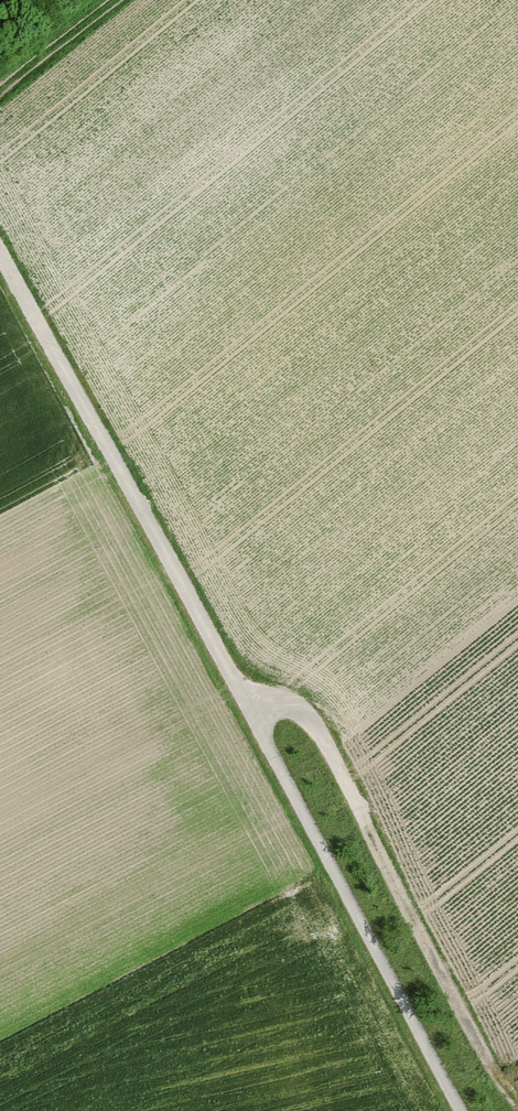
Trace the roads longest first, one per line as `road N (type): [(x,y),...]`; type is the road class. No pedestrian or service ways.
road 1 (track): [(0,257),(461,1110)]
road 2 (track): [(247,702),(300,712),(328,745),(485,1057),(517,1103)]
road 3 (track): [(0,91),(111,0)]

